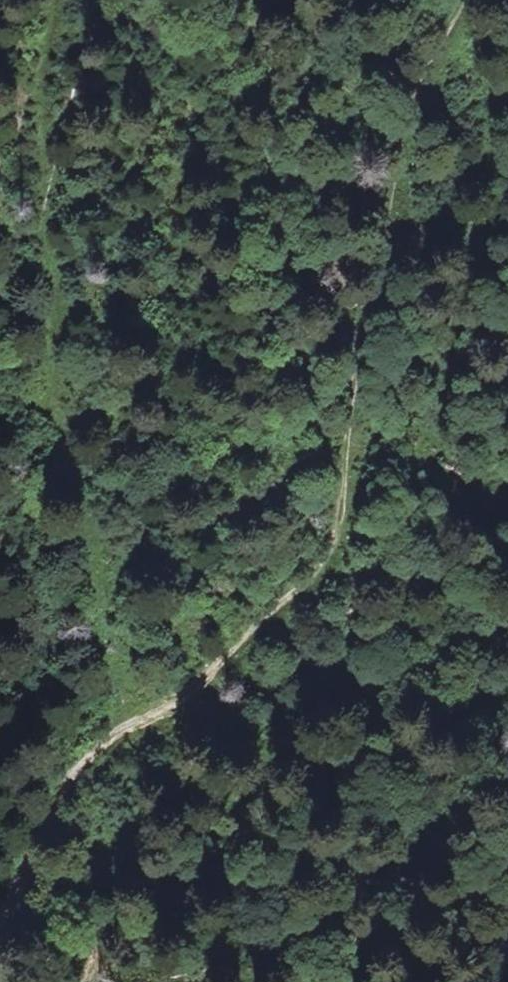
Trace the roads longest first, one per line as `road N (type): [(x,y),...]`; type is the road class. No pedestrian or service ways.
road 1 (track): [(0,918),(44,811),(74,773),(122,730),(161,717),(203,683),(329,561),(361,355),(420,96),(470,0)]
road 2 (track): [(133,725),(96,619),(42,303),(34,53),(40,0)]

